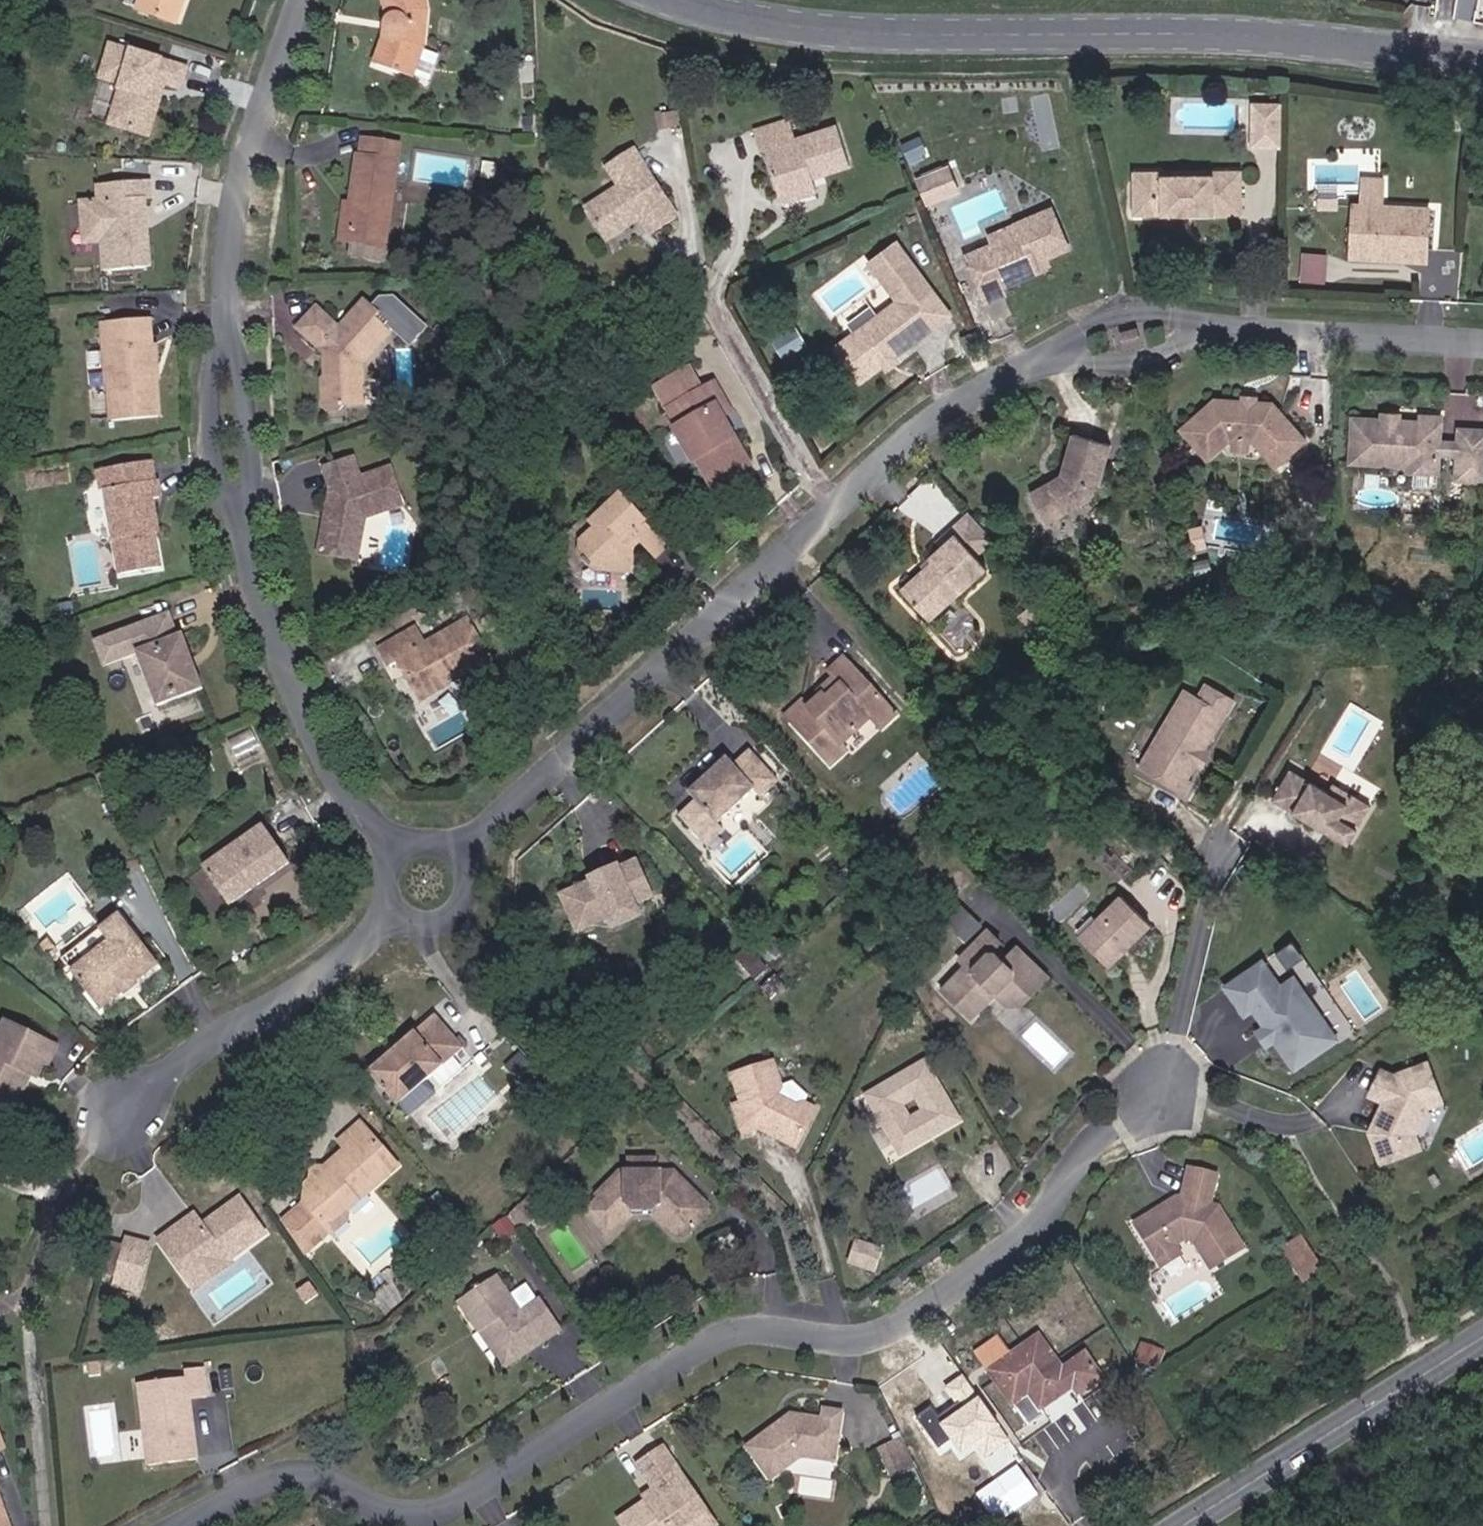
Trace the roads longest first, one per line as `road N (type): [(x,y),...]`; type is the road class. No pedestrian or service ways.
road 1 (residential): [(179,1525),(272,1477),(309,1474),(385,1510),(424,1512),(460,1498),(728,1331),(841,1341),(885,1334),(1042,1222),(1080,1155),(1165,1092)]
road 2 (secondary): [(1482,61),(1233,36),(795,29),(670,0)]
road 3 (residential): [(843,508),(624,718),(454,854)]
road 4 (residential): [(399,851),(304,697),(245,518)]
road 5 (secondary): [(1185,1525),(1482,1337)]
road 6 (residential): [(392,906),(115,1114)]
road 7 (residential): [(233,324),(249,148),(300,0)]
road 8 (residential): [(1482,344),(1217,327)]
road 9 (residential): [(1048,357),(939,419),(843,508)]
road 10 (residential): [(843,508),(715,301)]
road 11 (residential): [(233,324),(214,424),(245,518)]
road 12 (residential): [(245,518),(261,426),(233,324)]
road 13 (residential): [(1217,327),(1124,309),(1048,357)]
road 14 (residential): [(1048,357),(1138,362),(1217,327)]

